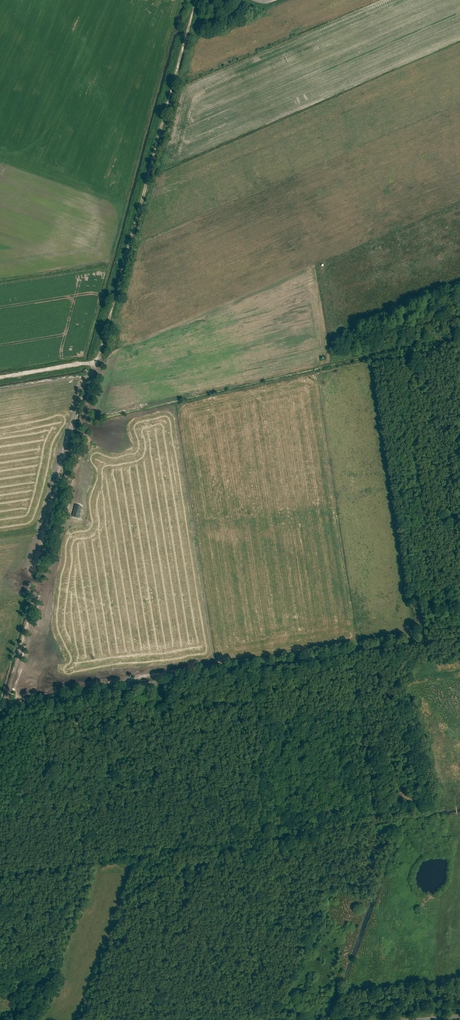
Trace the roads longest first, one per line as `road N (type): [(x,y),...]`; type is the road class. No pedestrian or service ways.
road 1 (unclassified): [(0,706),(459,635)]

